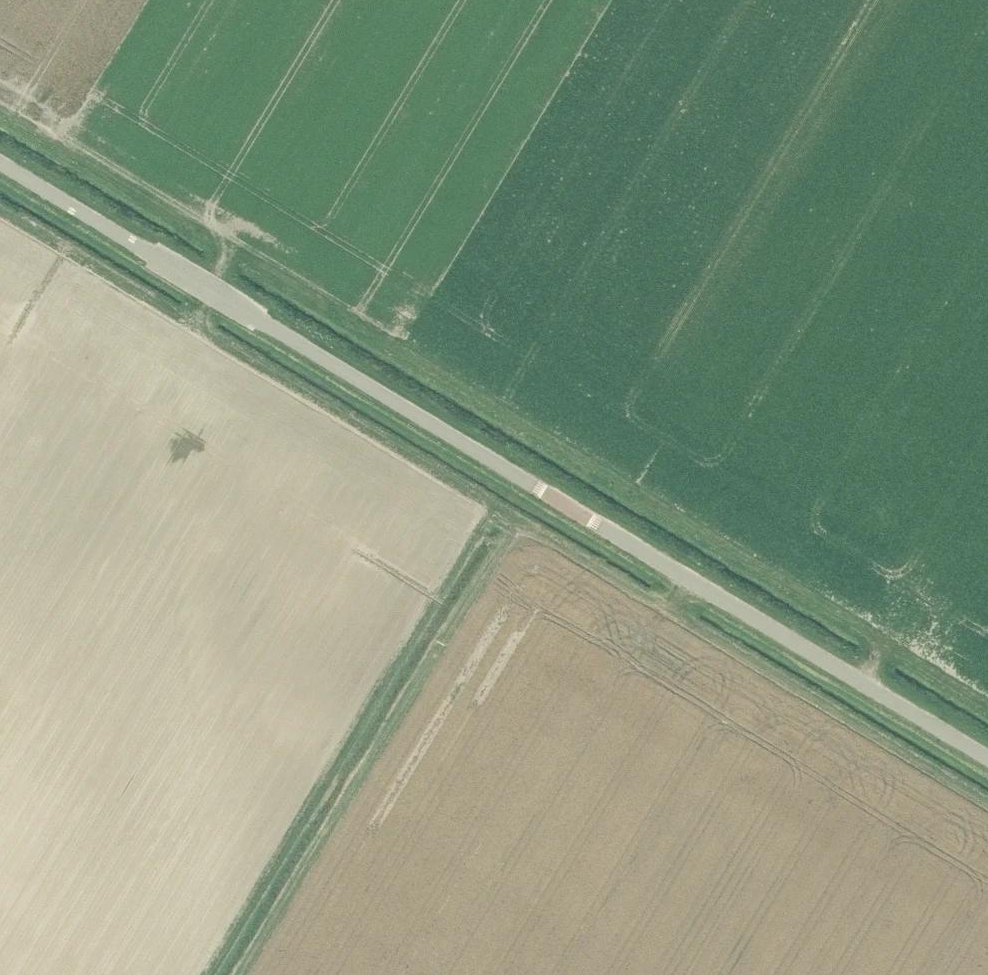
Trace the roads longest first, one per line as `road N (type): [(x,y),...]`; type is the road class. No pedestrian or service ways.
road 1 (unclassified): [(987,745),(0,154)]

